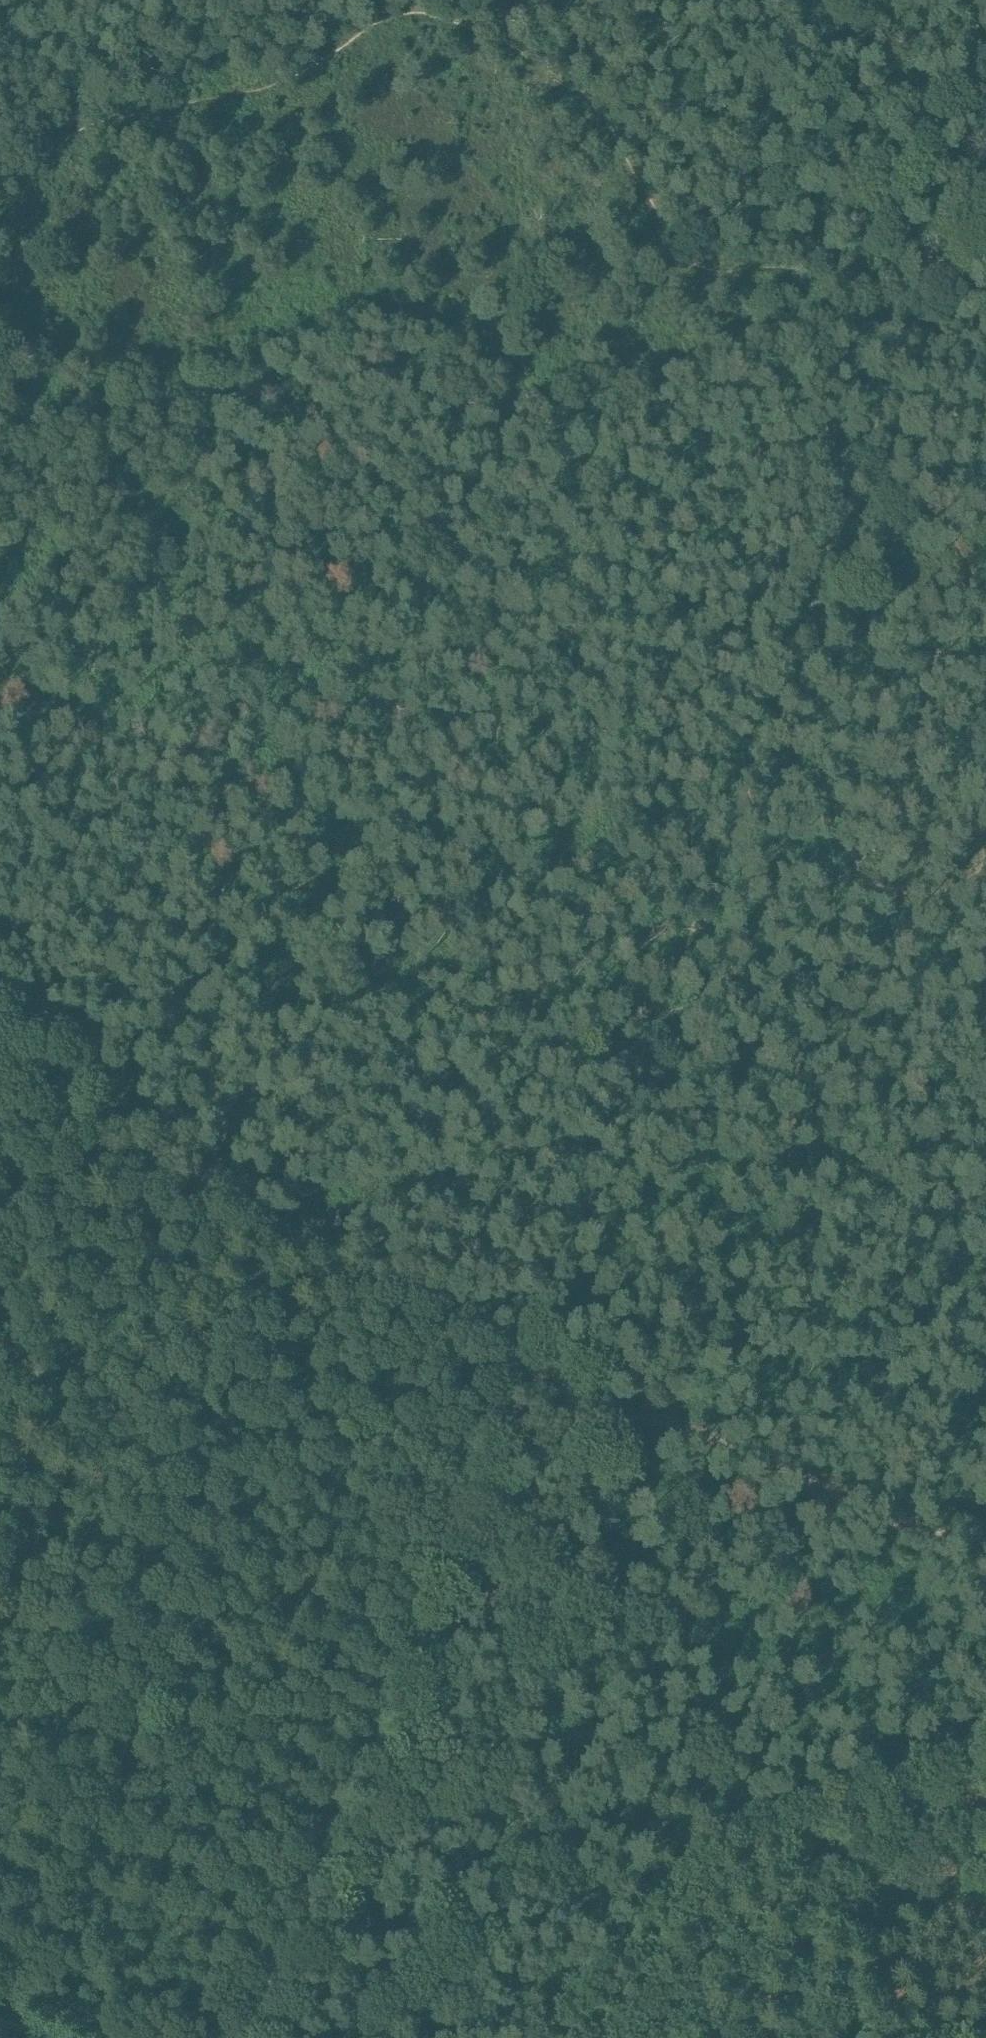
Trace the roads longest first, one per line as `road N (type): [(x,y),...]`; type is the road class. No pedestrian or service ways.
road 1 (track): [(985,1709),(719,1839),(525,2037)]

